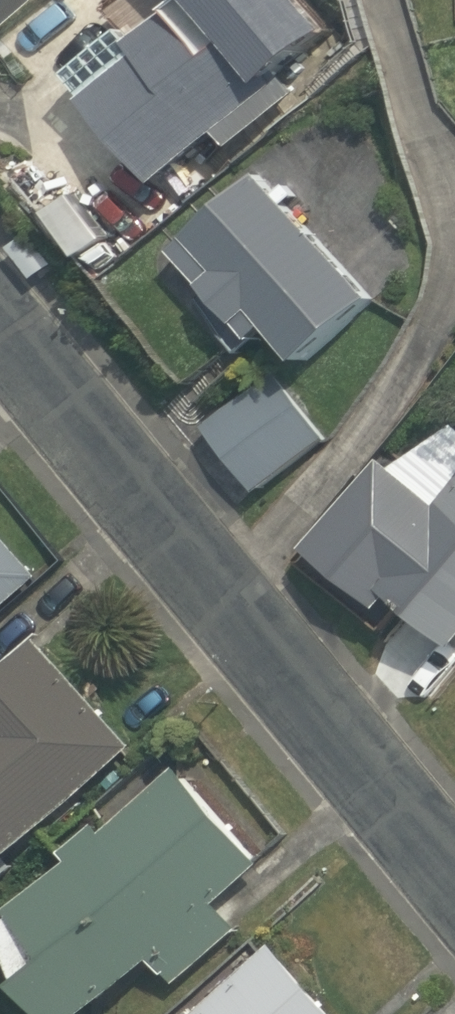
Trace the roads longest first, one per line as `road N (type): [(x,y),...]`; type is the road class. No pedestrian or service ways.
road 1 (residential): [(0,317),(454,856)]

